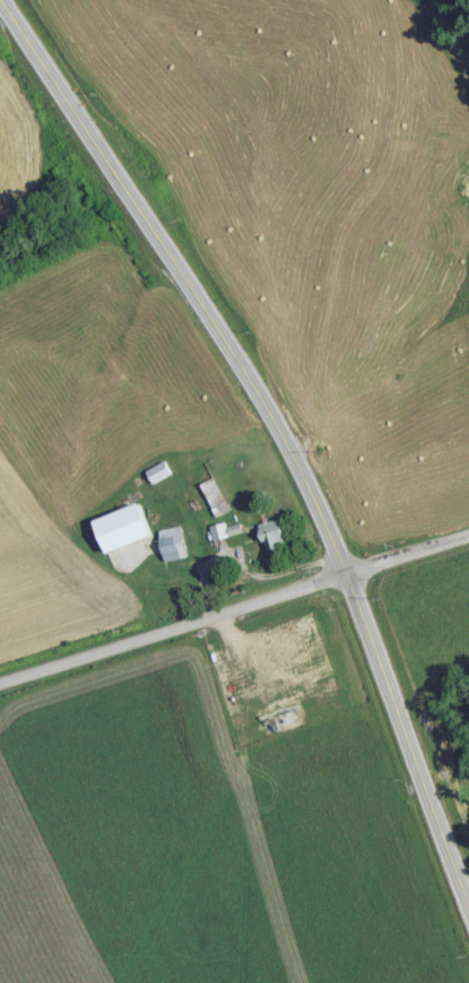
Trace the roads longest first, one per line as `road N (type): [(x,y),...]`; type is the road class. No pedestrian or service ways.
road 1 (secondary): [(468,913),(298,468),(0,2)]
road 2 (residential): [(0,689),(468,543)]

